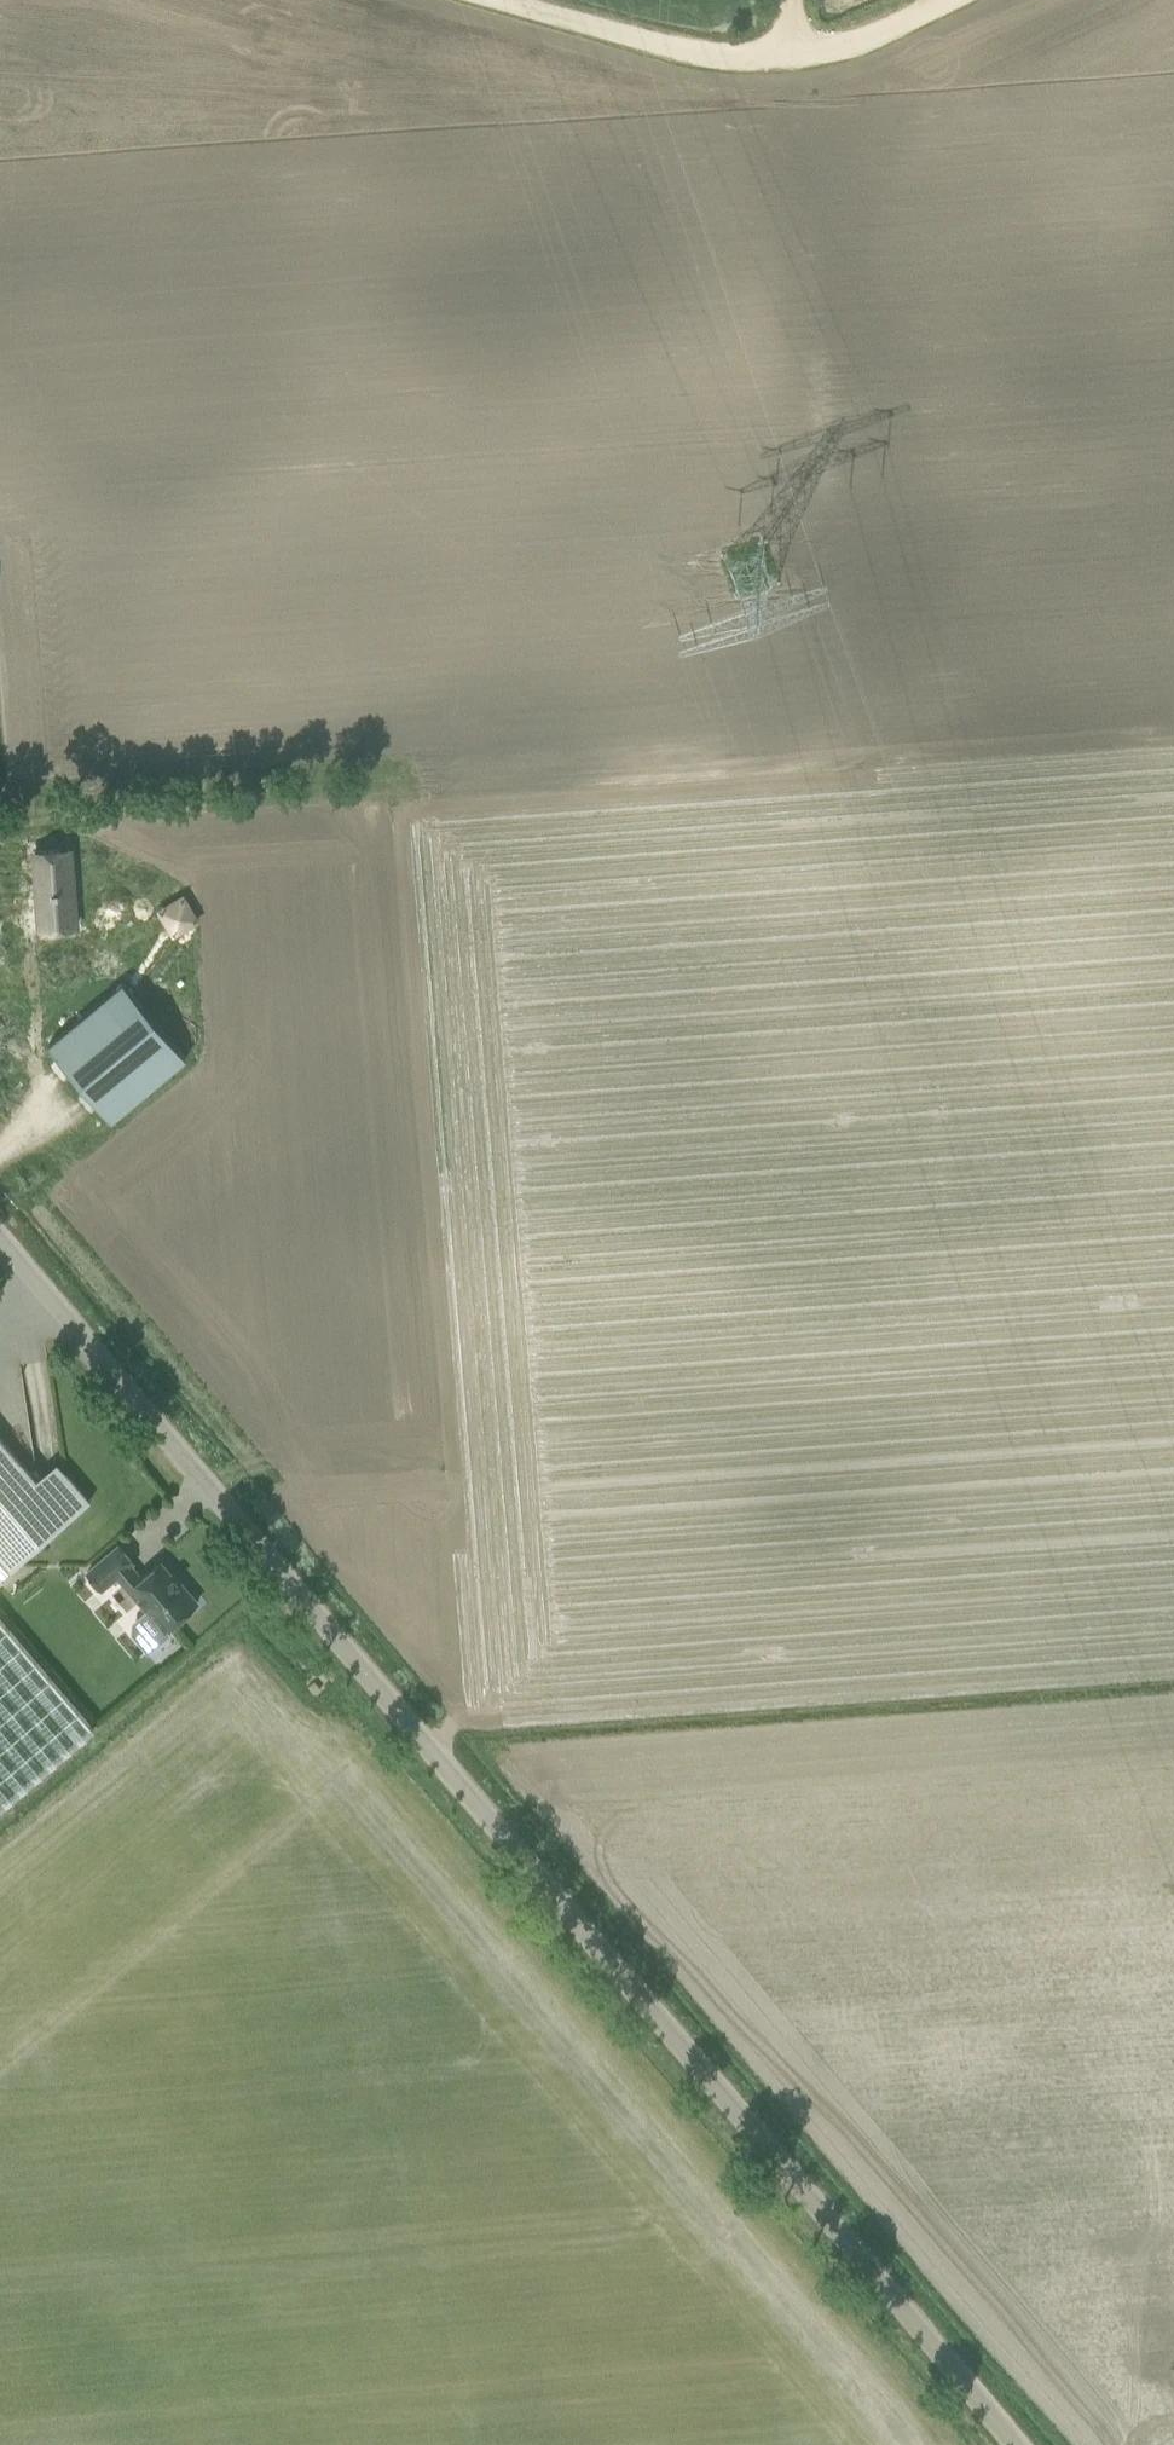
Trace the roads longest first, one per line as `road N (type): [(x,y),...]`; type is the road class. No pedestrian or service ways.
road 1 (unclassified): [(1010,2444),(0,1248)]
road 2 (track): [(807,54),(710,56),(488,0)]
road 3 (track): [(305,2444),(0,2420)]
road 4 (track): [(944,0),(807,54)]

